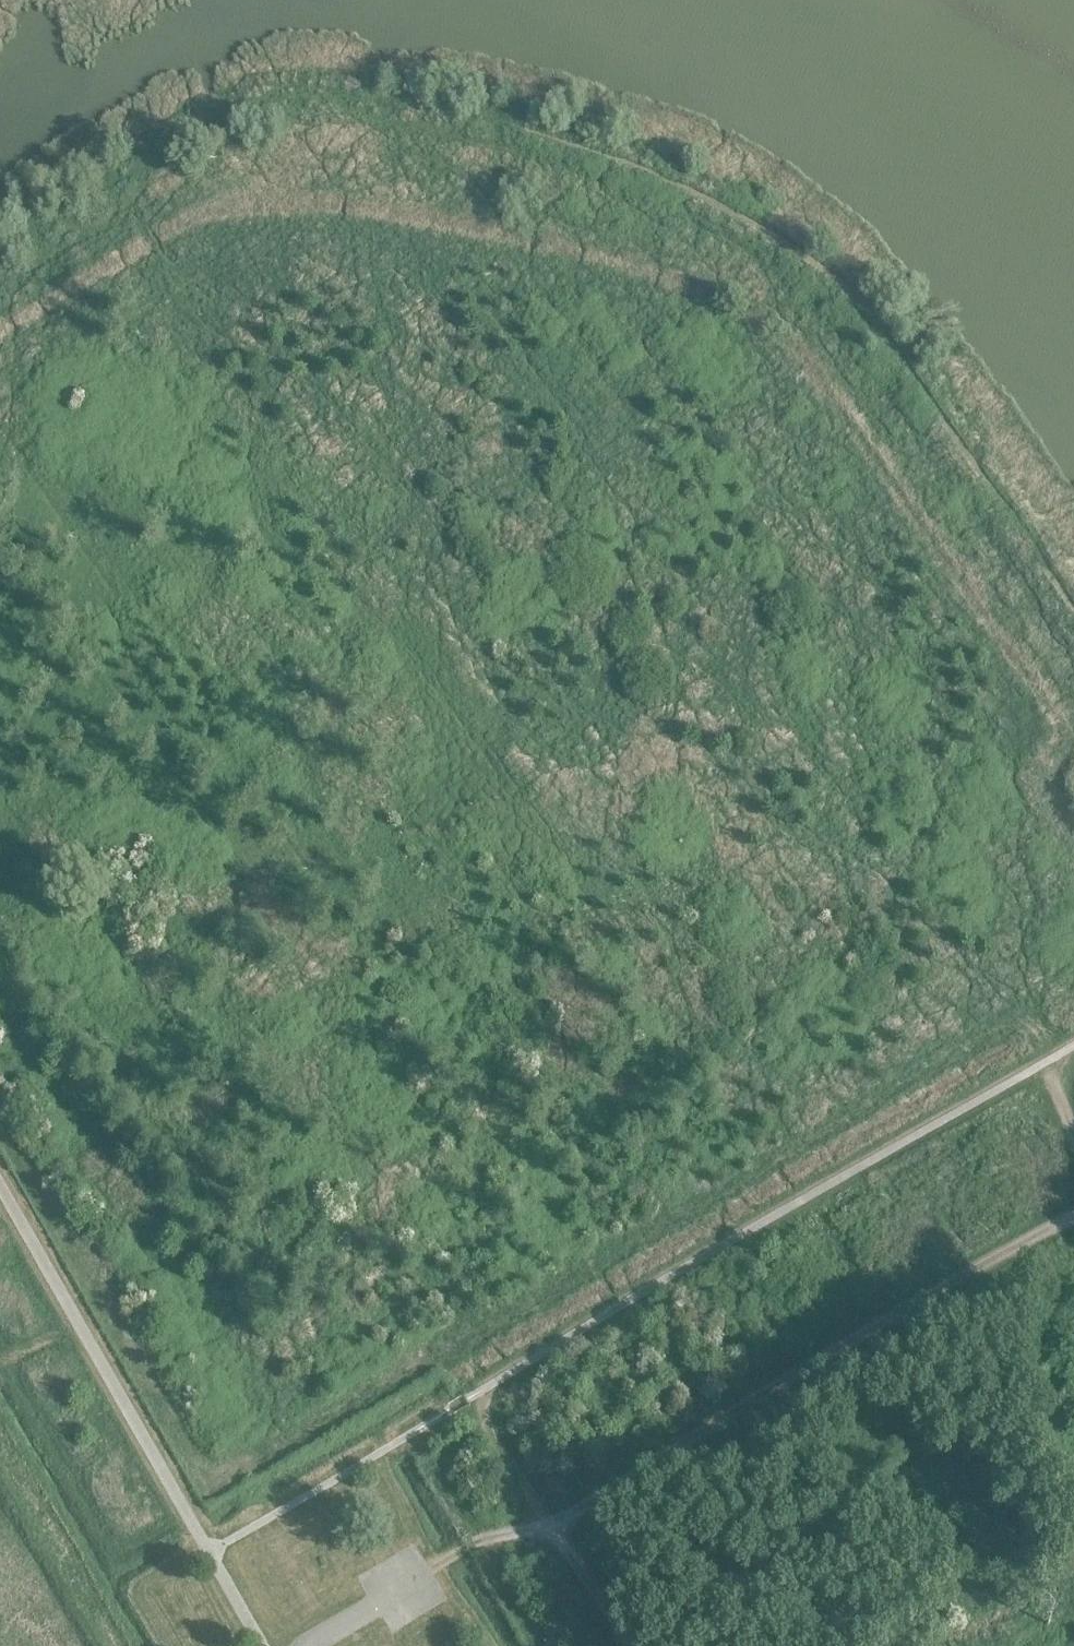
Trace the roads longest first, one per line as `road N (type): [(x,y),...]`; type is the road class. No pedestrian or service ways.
road 1 (track): [(458,1553),(555,1519),(1073,1212)]
road 2 (unclassified): [(311,1645),(458,1553)]

